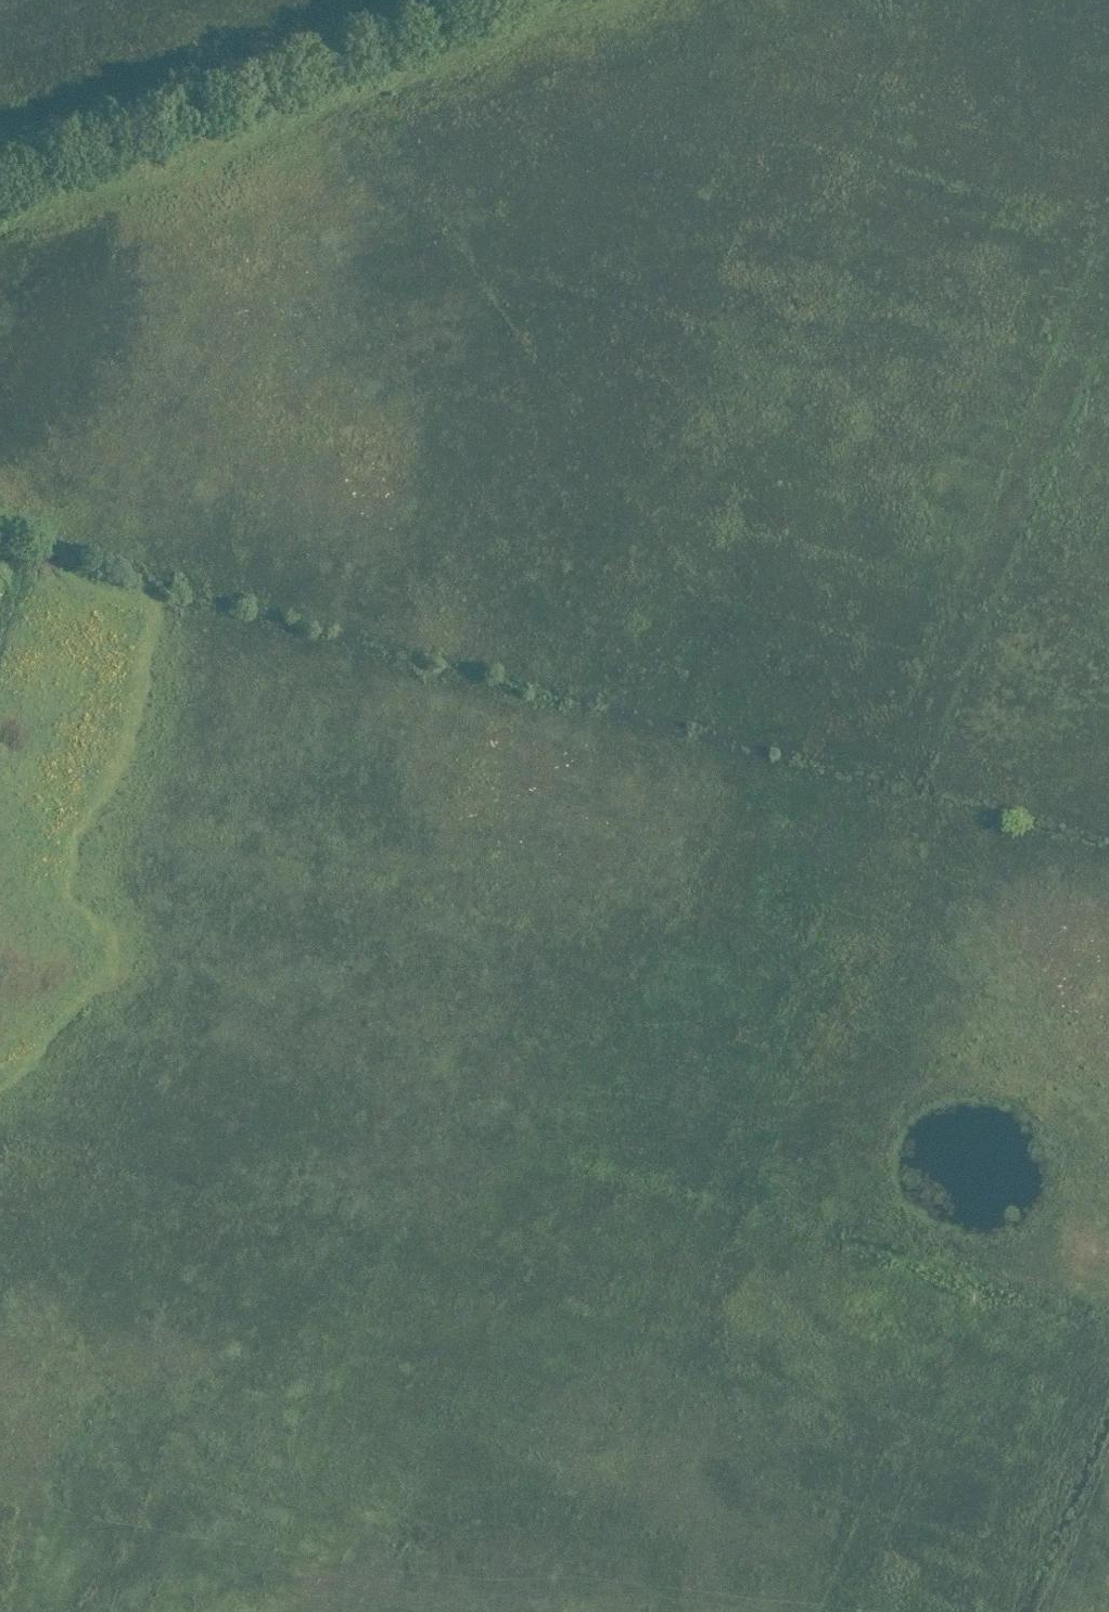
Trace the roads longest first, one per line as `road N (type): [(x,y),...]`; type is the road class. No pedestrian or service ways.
road 1 (unclassified): [(0,174),(470,0)]

